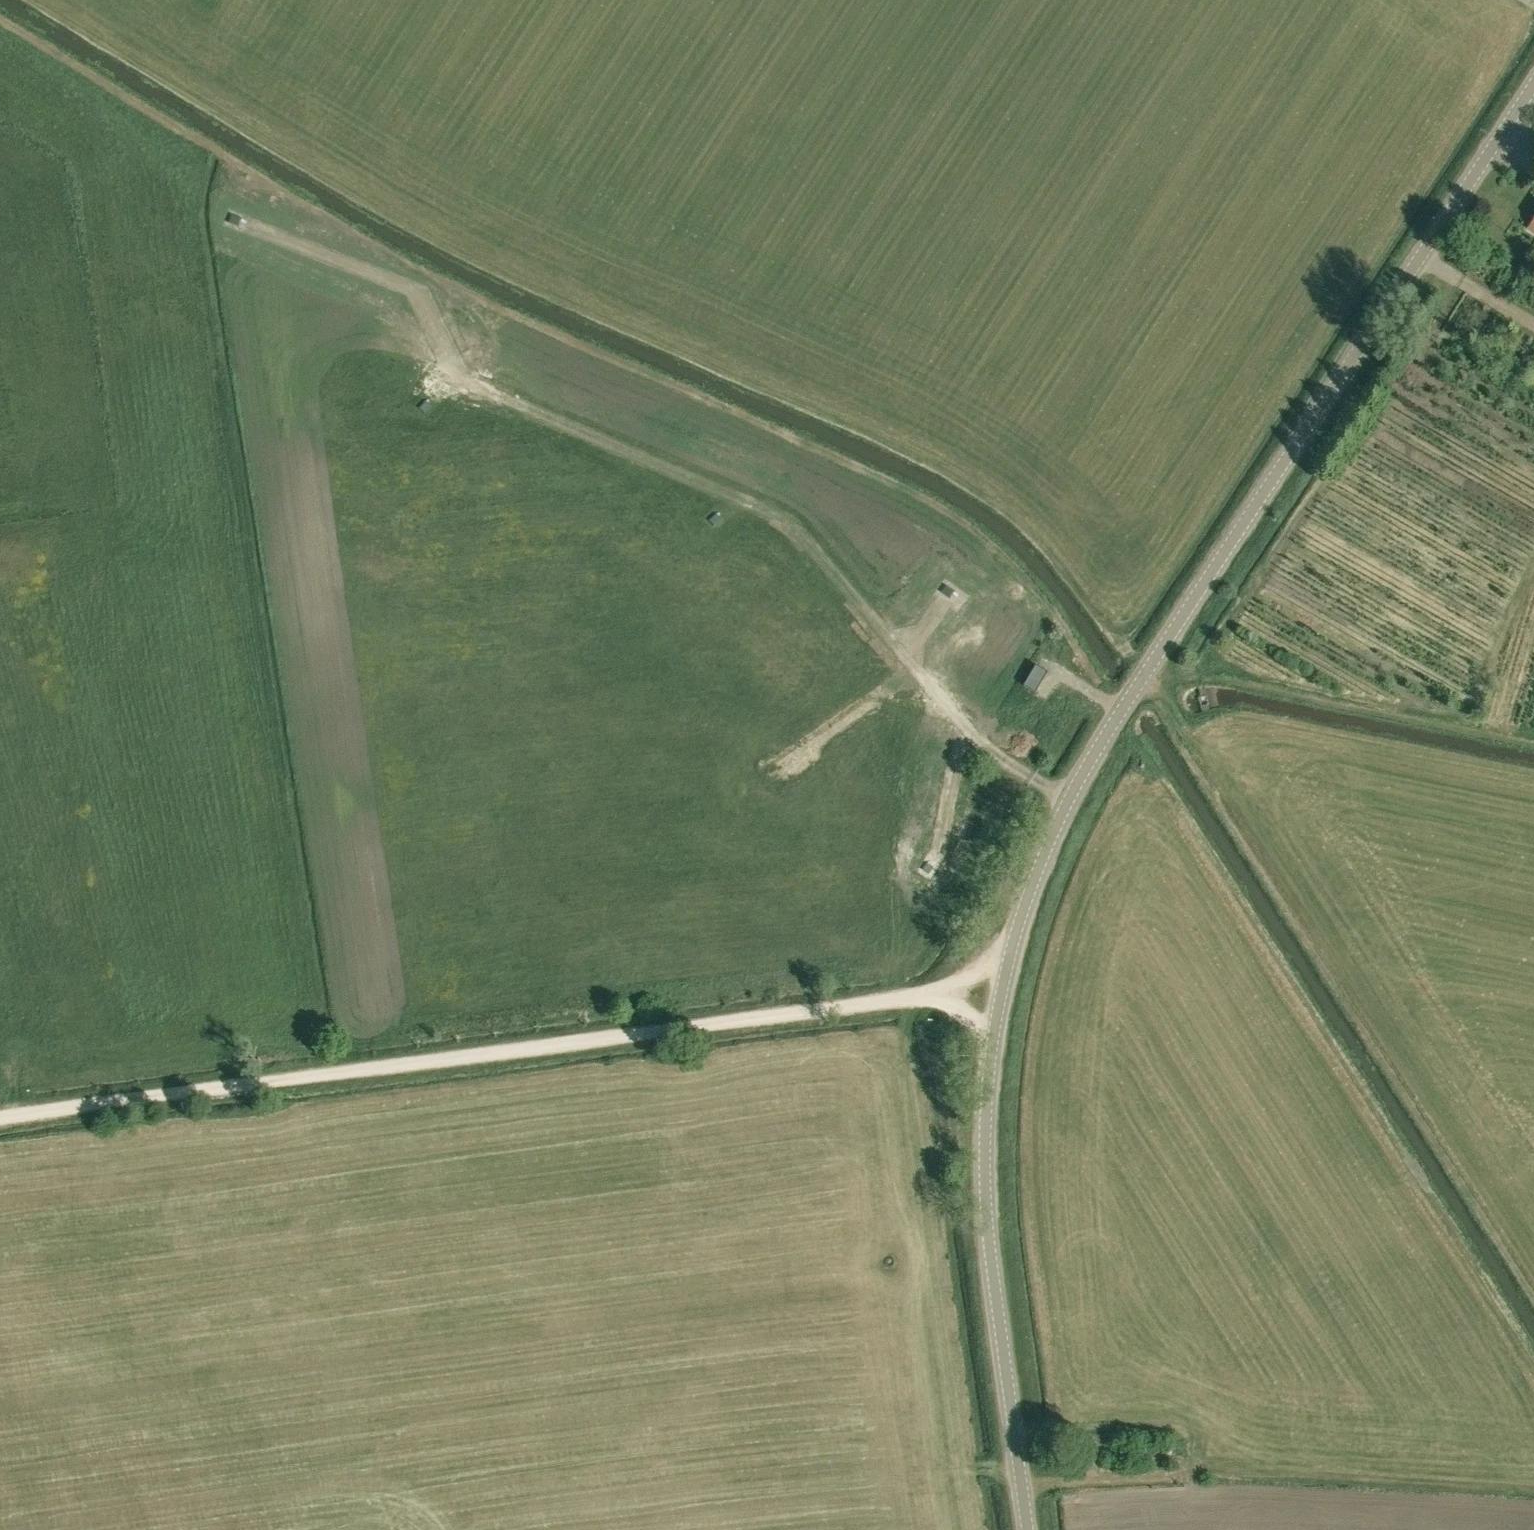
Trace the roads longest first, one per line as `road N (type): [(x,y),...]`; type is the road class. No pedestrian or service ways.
road 1 (tertiary): [(1030,1529),(989,1199),(989,1093),(1016,941),(1044,862),(1095,760),(1533,85)]
road 2 (track): [(0,1118),(1006,984)]

